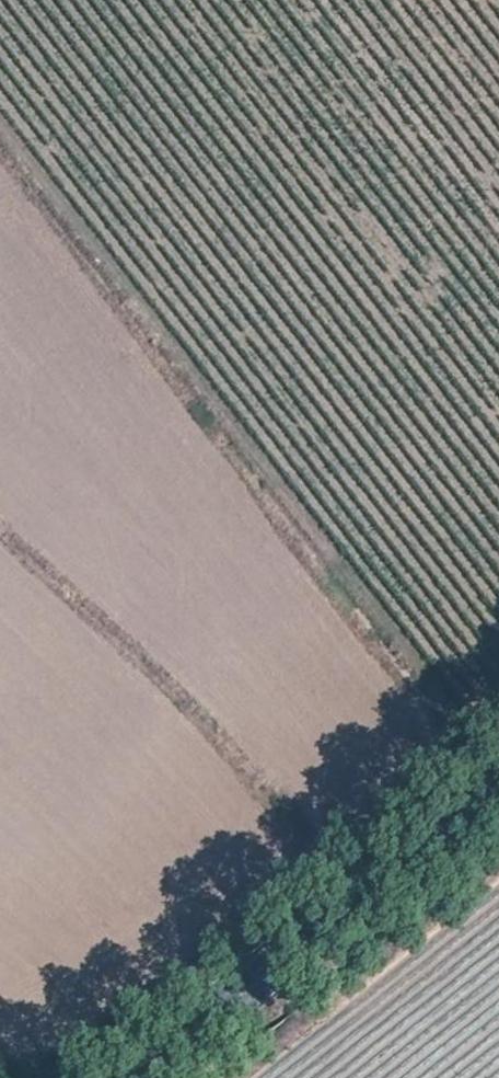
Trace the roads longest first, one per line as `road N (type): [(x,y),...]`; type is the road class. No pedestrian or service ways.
road 1 (primary): [(498,801),(147,1077)]

